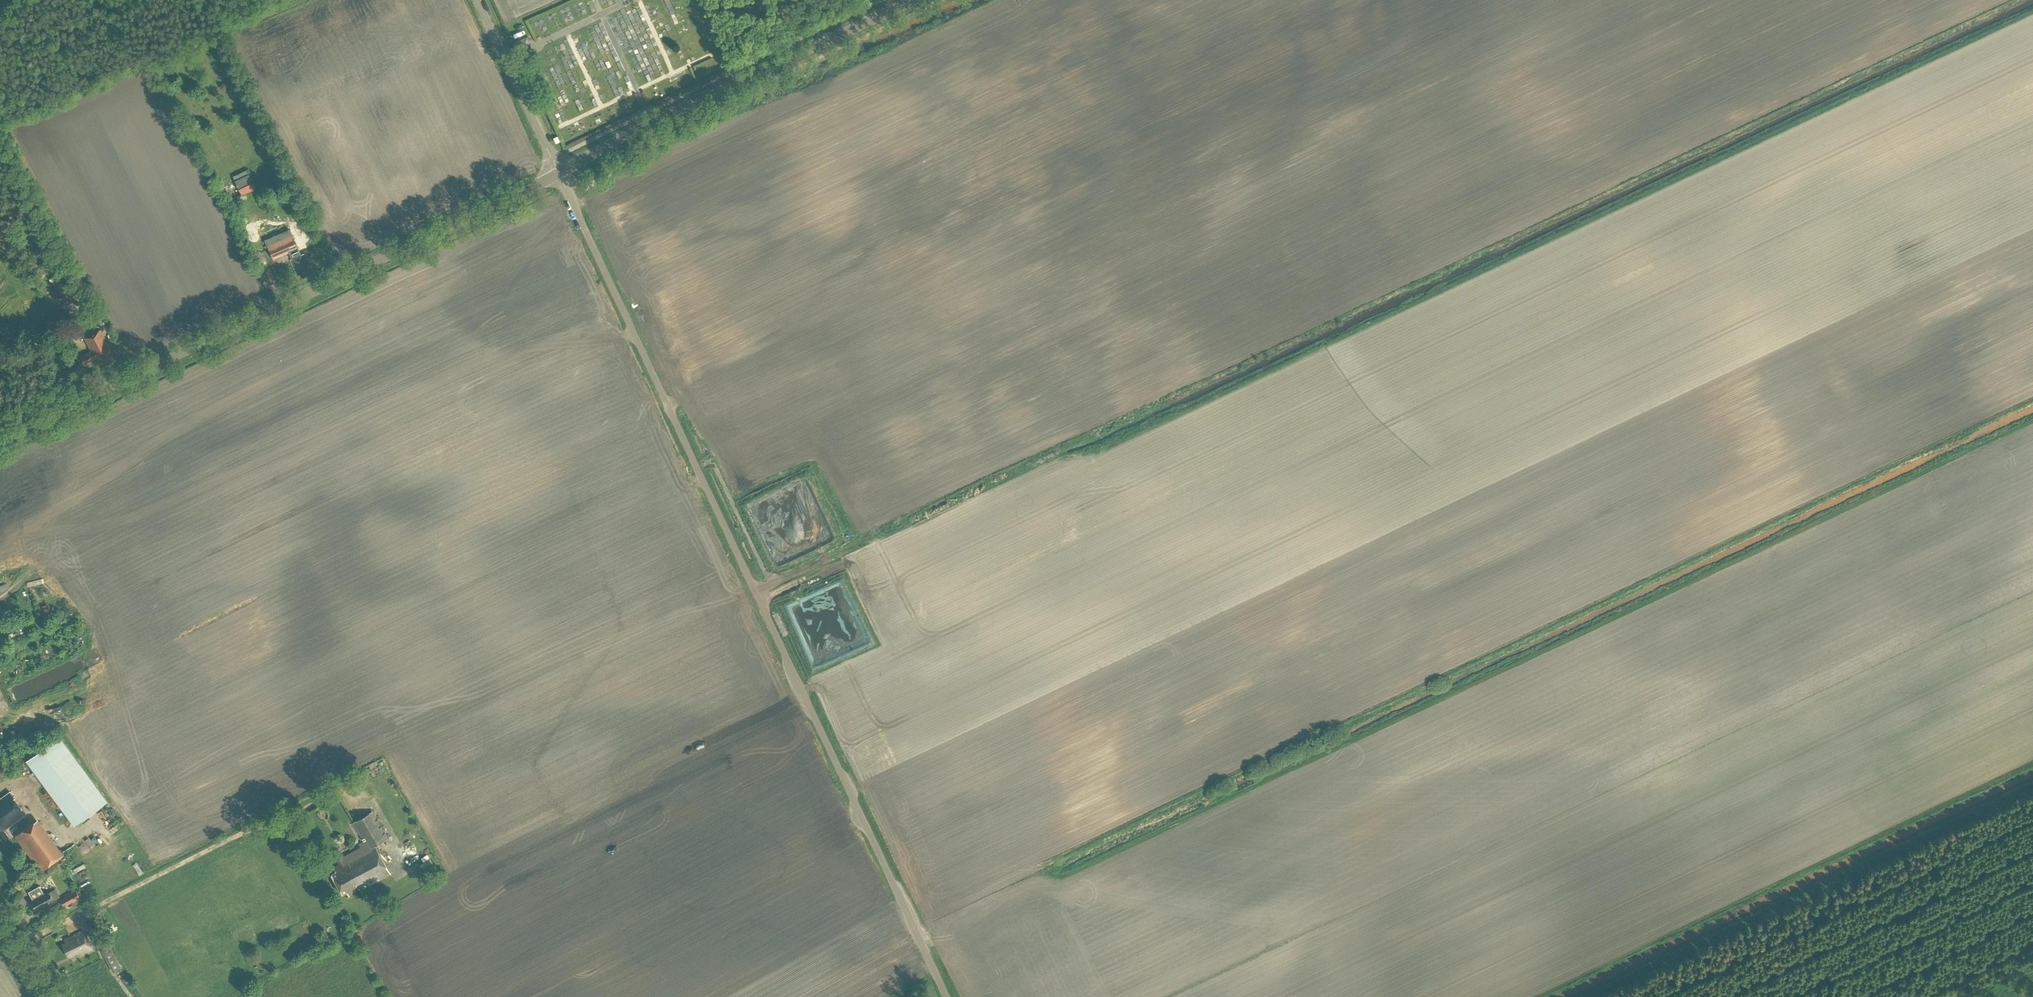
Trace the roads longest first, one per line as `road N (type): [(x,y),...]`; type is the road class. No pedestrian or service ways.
road 1 (unclassified): [(946,996),(558,172)]
road 2 (tertiary): [(0,438),(558,172)]
road 3 (tertiary): [(558,172),(912,0)]
road 4 (track): [(354,793),(308,800),(28,939)]
road 5 (unclassified): [(558,172),(477,0)]

